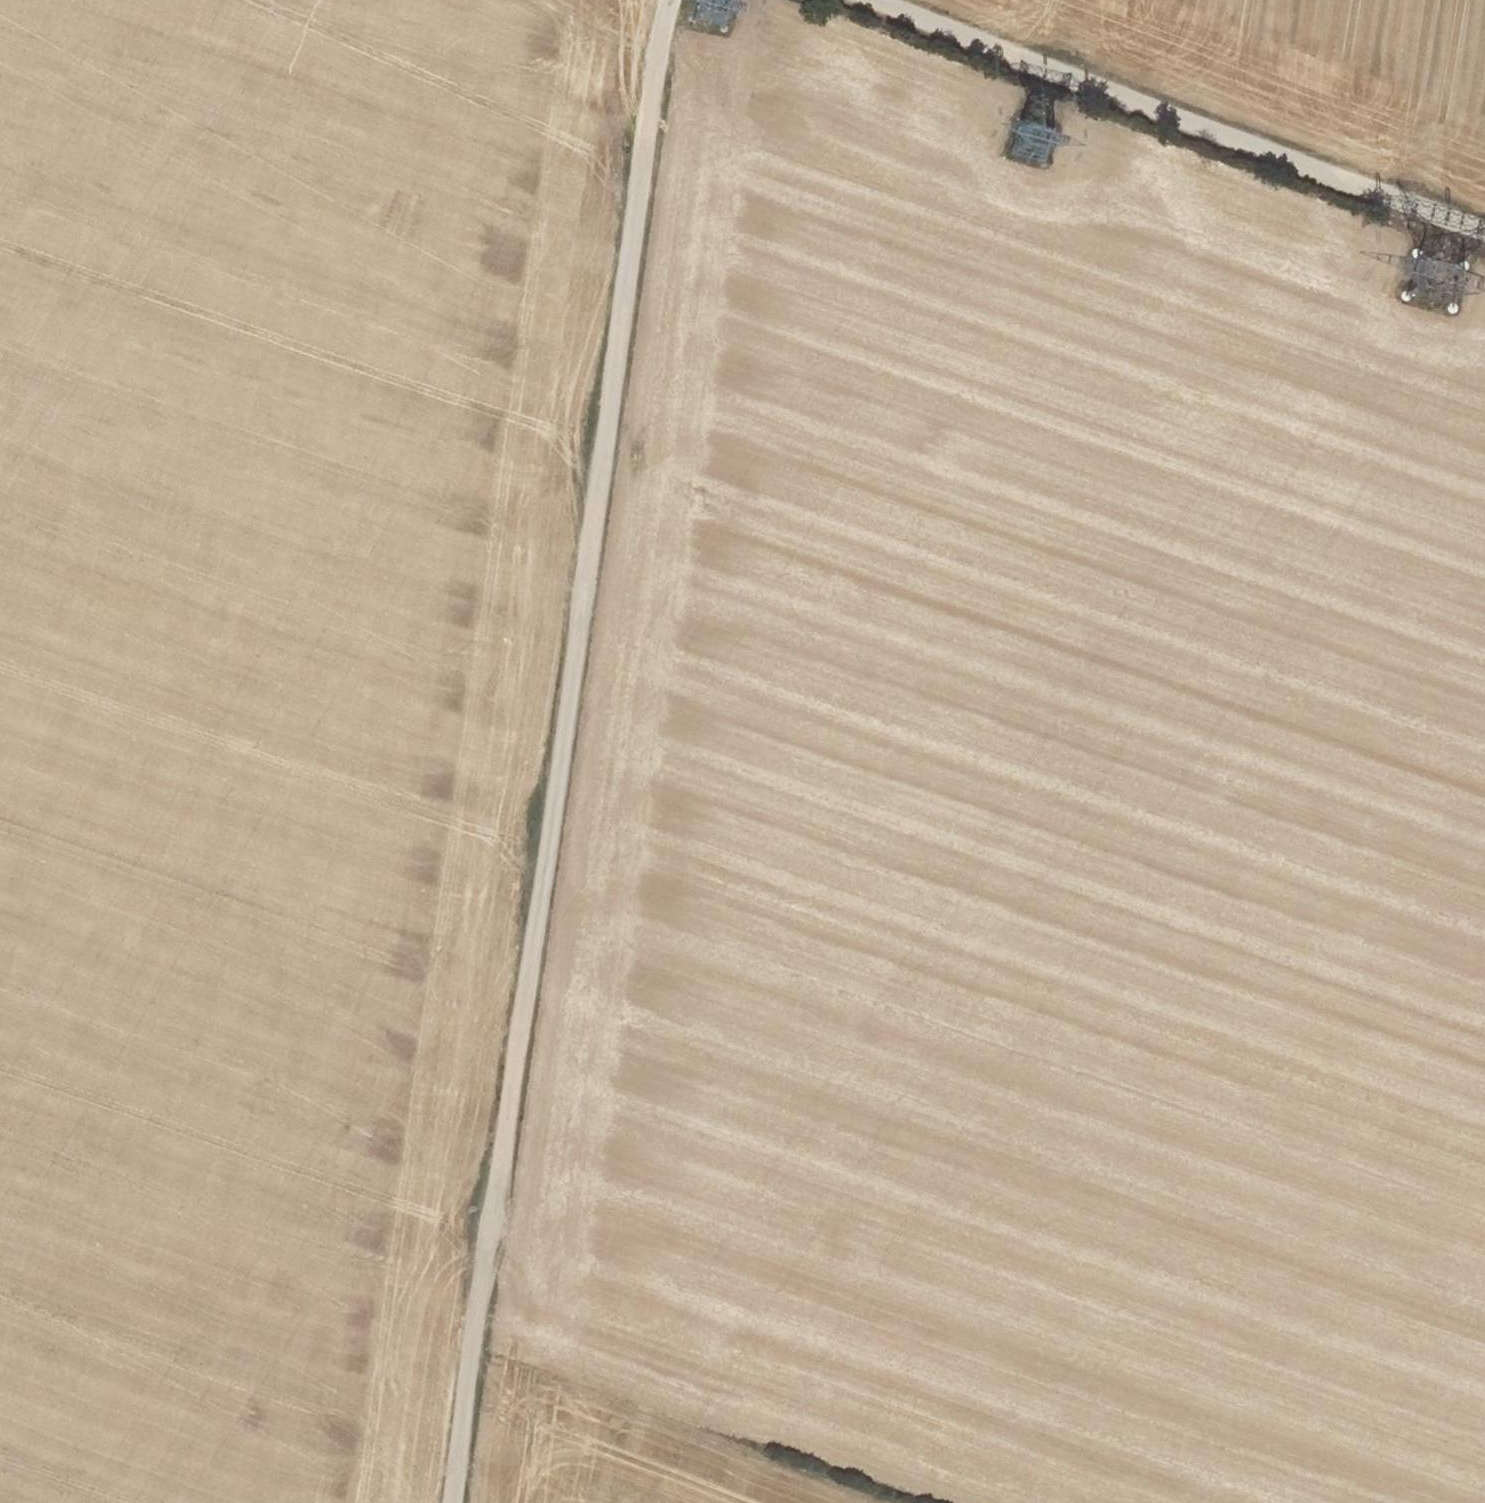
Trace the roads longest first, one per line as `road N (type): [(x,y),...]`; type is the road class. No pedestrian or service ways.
road 1 (track): [(446,1502),(670,0)]
road 2 (track): [(1484,236),(851,0)]

